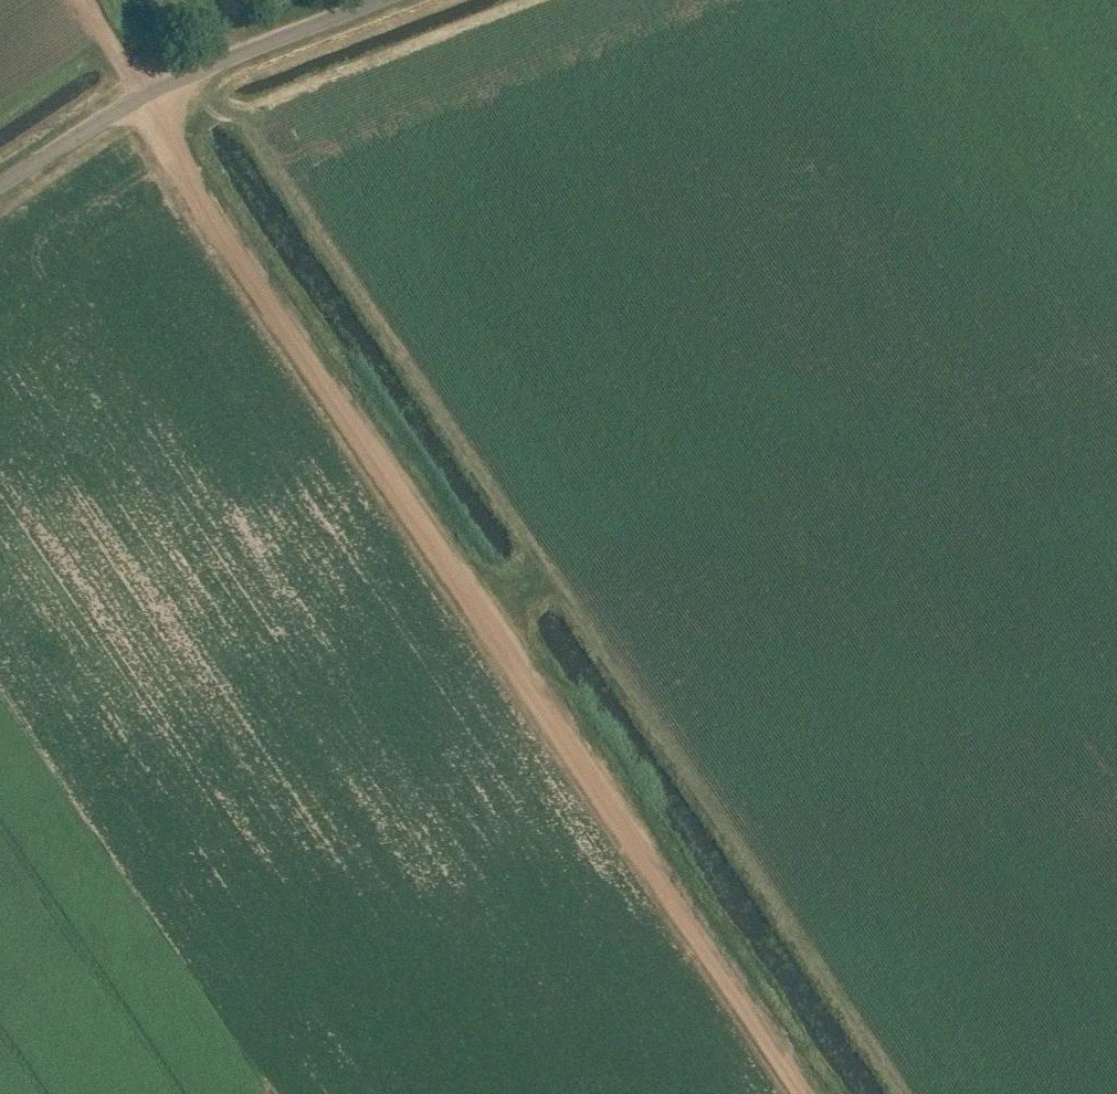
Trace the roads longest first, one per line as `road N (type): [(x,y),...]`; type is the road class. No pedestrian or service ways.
road 1 (track): [(124,103),(806,1093)]
road 2 (unclassified): [(0,183),(140,94),(376,0)]

